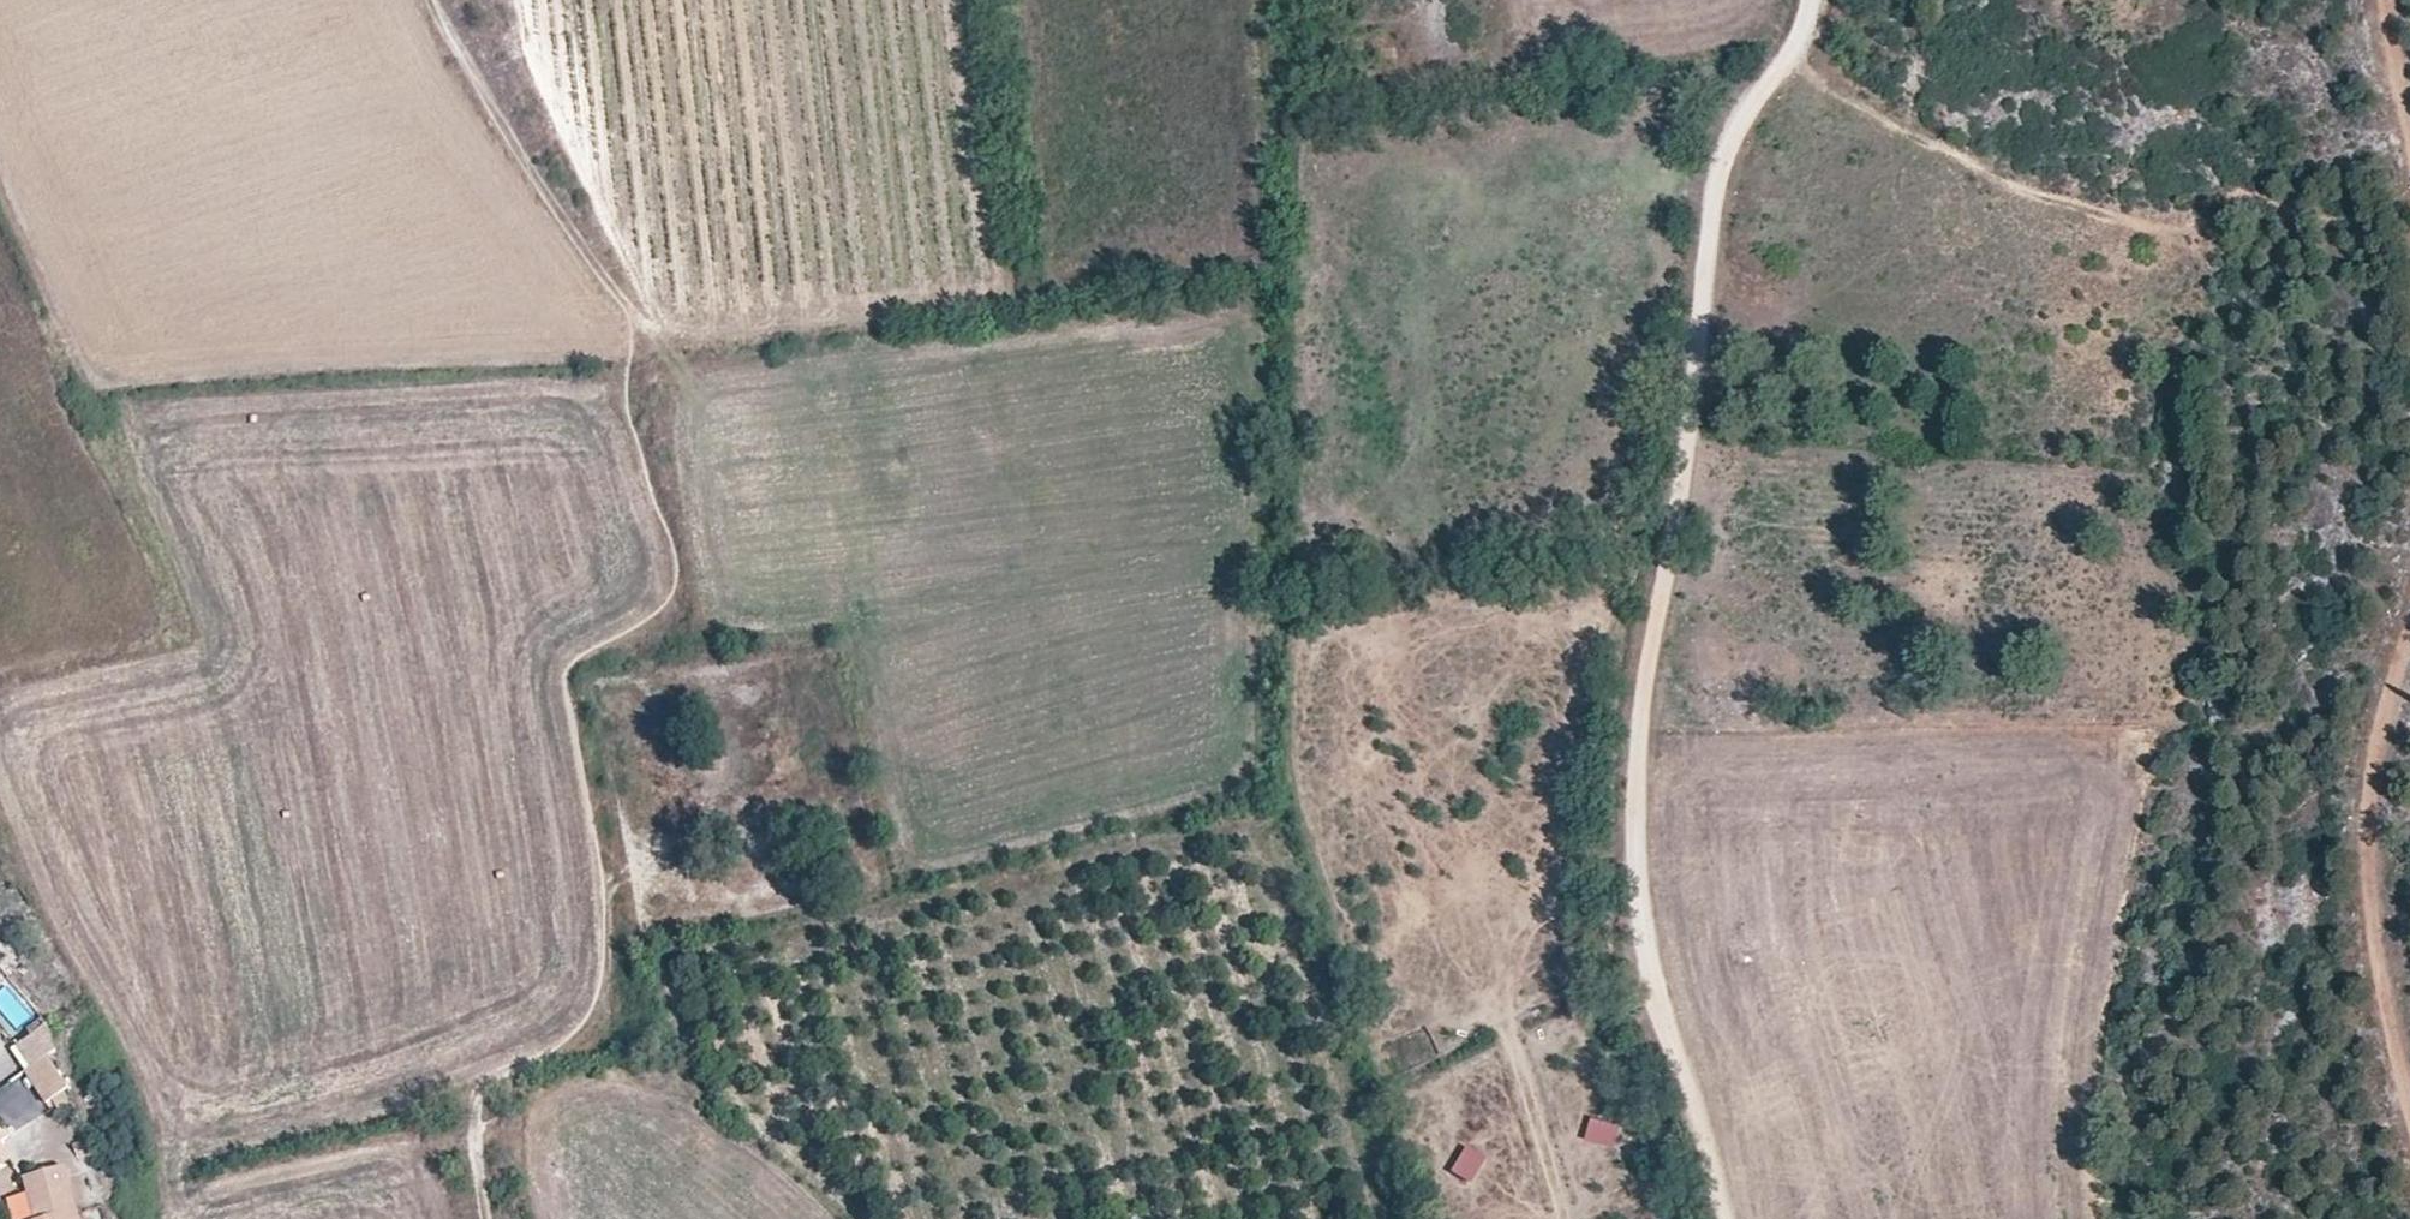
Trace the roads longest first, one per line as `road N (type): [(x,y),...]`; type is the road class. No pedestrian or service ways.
road 1 (track): [(422,0),(497,145),(619,307),(643,497),(668,529),(620,614),(557,661),(592,917),(581,989),(569,1013),(483,1086),(475,1119),(490,1218)]
road 2 (track): [(1714,1218),(1637,914),(1629,800),(1642,678),(1683,462),(1721,142),(1811,27),(1810,0)]
road 3 (track): [(2409,619),(2383,721),(2366,834),(2372,949),(2409,1084)]
road 4 (track): [(2386,0),(2409,118)]

